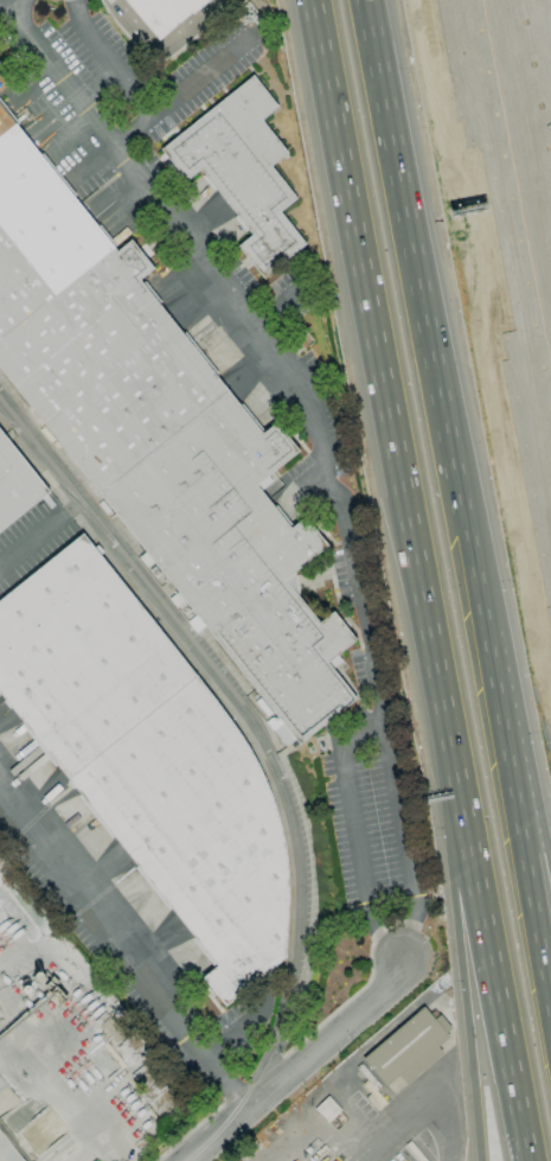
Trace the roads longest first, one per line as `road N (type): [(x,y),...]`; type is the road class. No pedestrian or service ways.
road 1 (motorway): [(313,0),(467,833)]
road 2 (motorway): [(469,532),(366,0)]
road 3 (motorway): [(467,833),(530,1160)]
road 4 (motorway): [(467,833),(454,882),(482,1160)]
road 5 (residential): [(186,1160),(386,987),(402,957)]
road 6 (motorway): [(550,1004),(517,818)]
road 7 (motorway): [(517,818),(488,650)]

